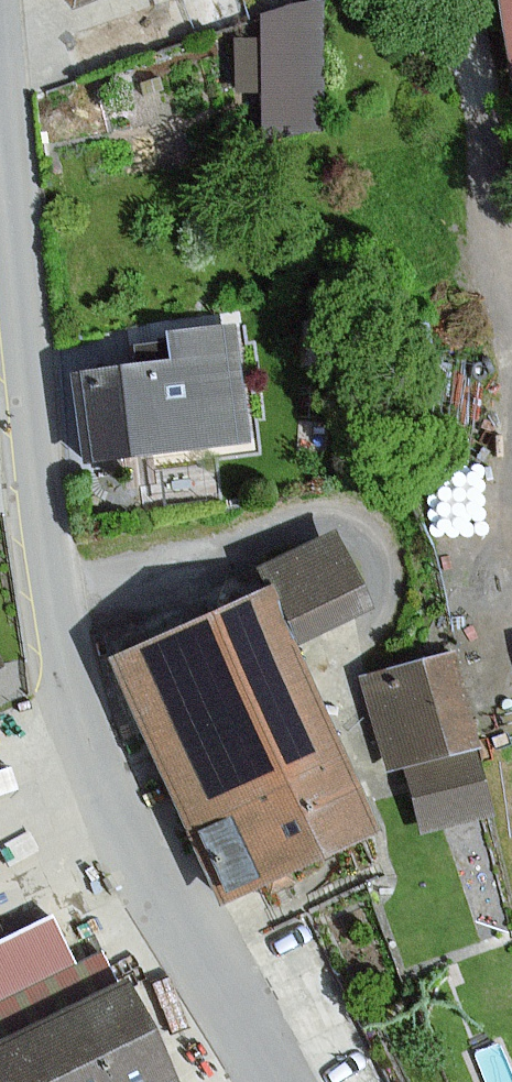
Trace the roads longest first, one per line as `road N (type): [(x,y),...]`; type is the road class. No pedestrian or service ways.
road 1 (residential): [(0,34),(60,632),(113,815),(263,1081)]

